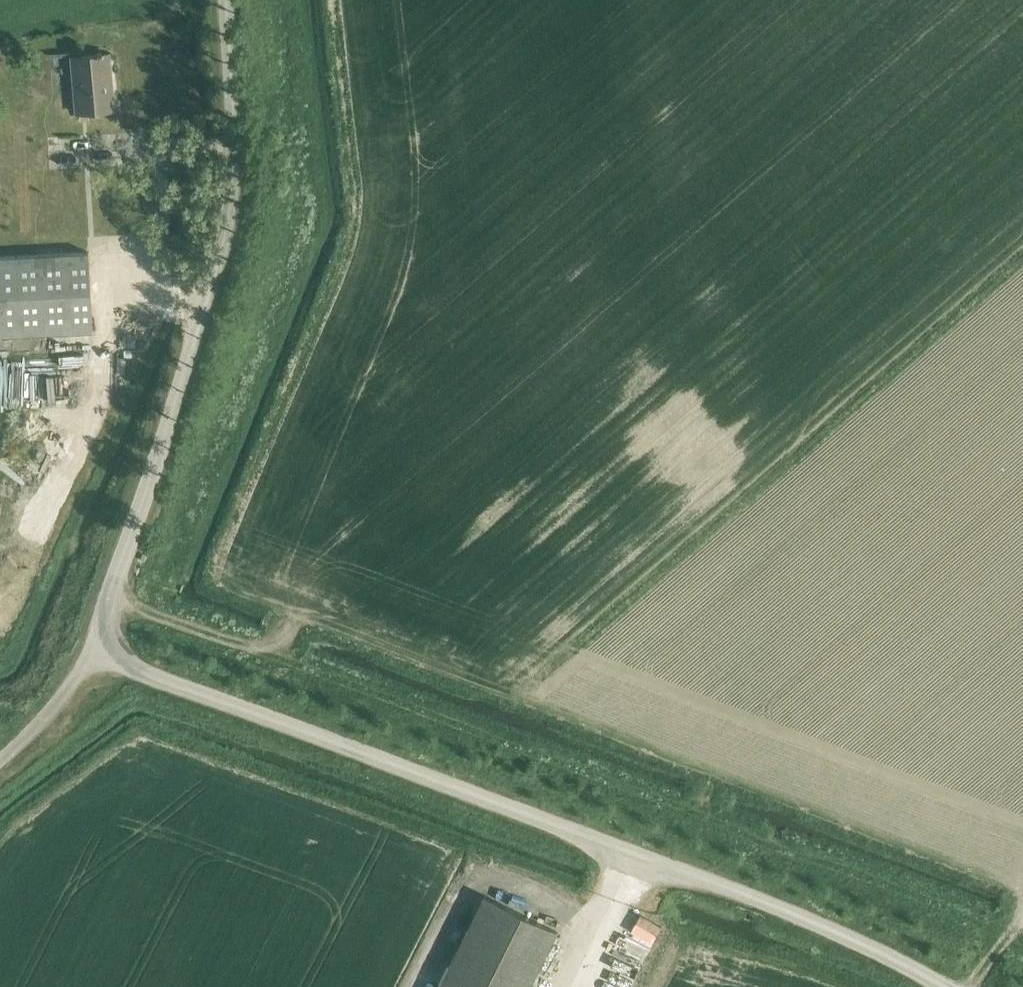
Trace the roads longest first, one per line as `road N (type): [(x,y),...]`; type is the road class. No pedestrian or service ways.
road 1 (unclassified): [(941,986),(873,949),(94,654)]
road 2 (unclassified): [(94,654),(218,243),(228,145),(223,0)]
road 3 (unclassified): [(0,763),(94,654)]

